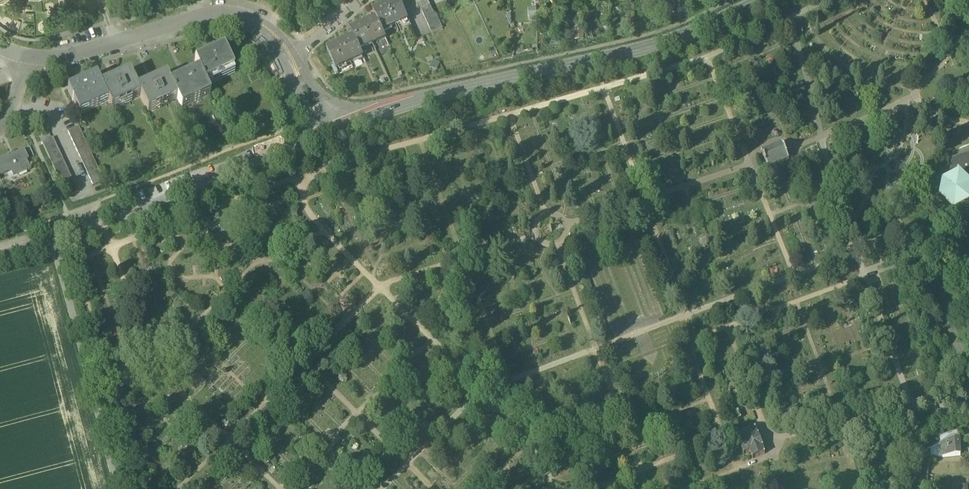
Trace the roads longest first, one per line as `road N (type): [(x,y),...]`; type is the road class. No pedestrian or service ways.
road 1 (residential): [(331,133),(399,104),(676,37),(754,0)]
road 2 (residential): [(331,133),(0,256)]
road 3 (residential): [(25,57),(76,56),(224,14),(265,30),(290,63)]
road 4 (track): [(53,243),(118,488)]

